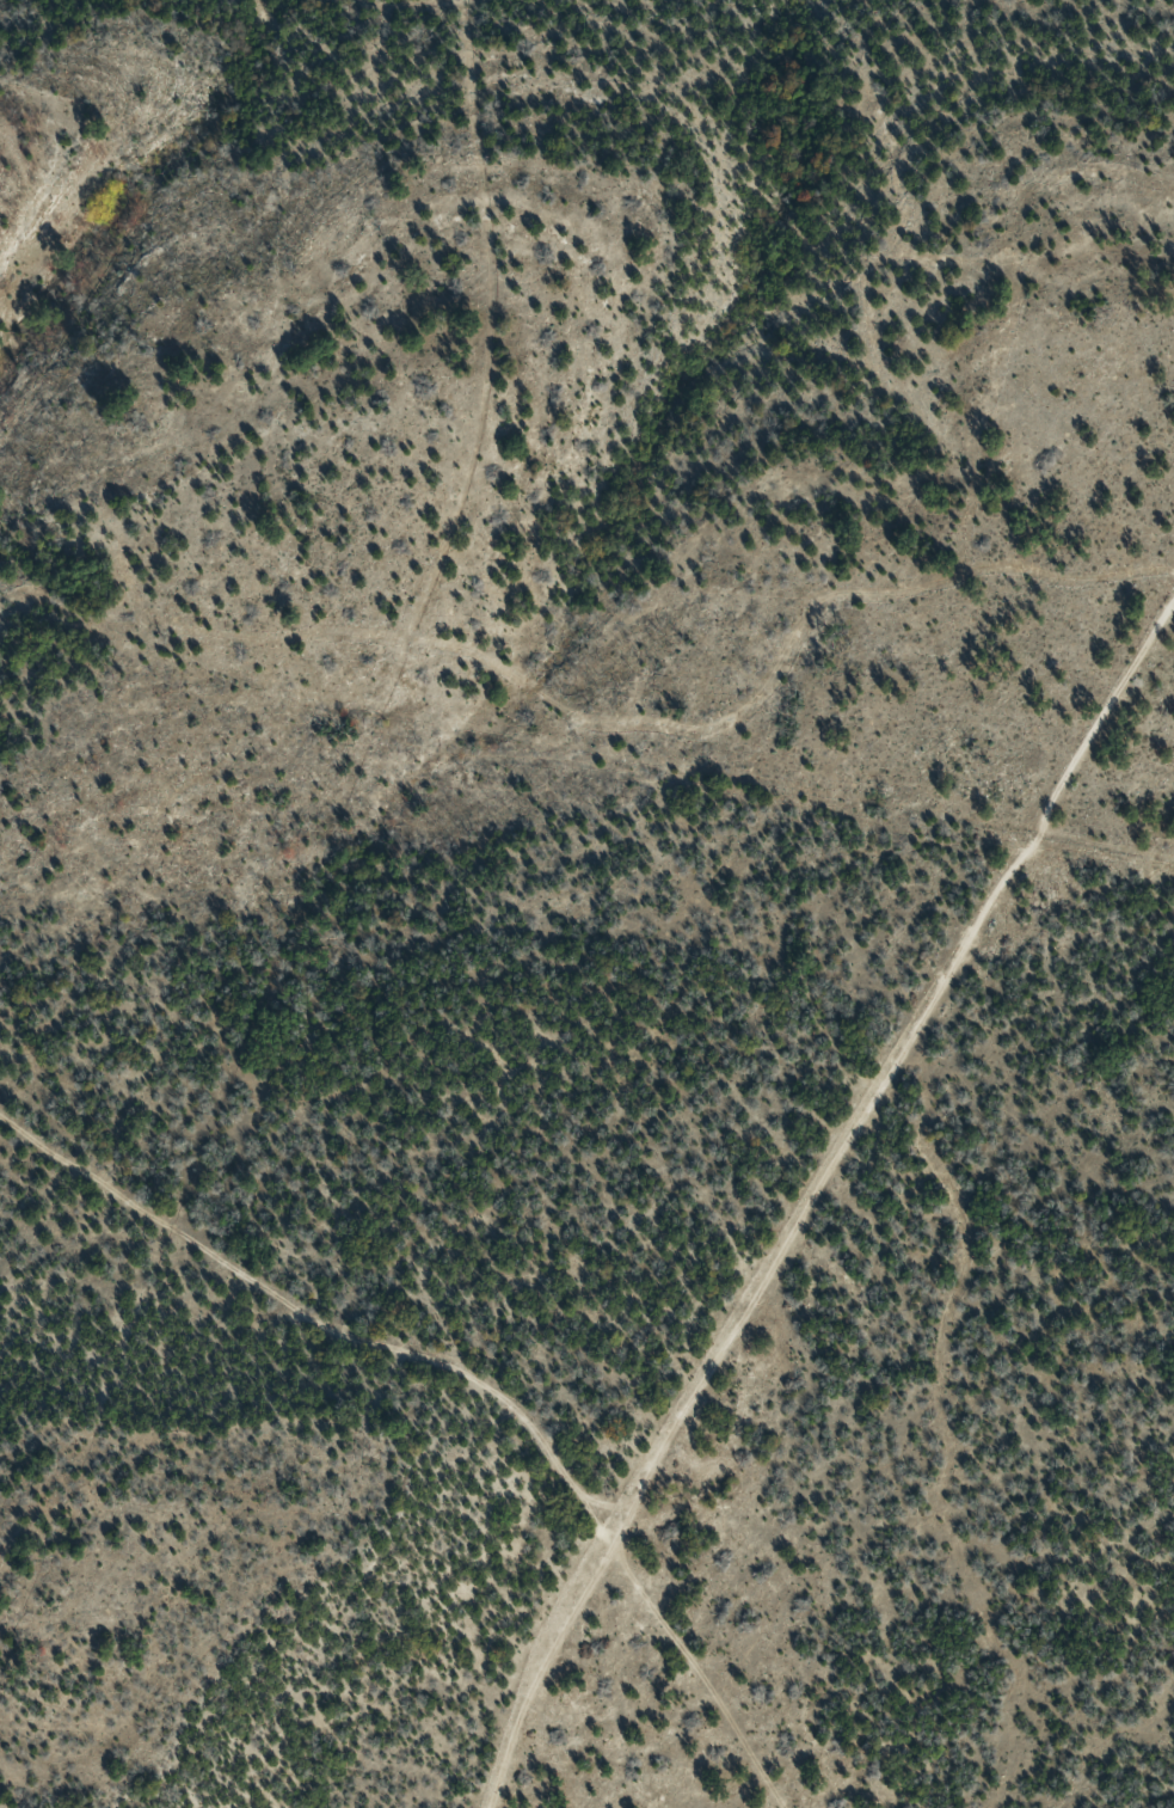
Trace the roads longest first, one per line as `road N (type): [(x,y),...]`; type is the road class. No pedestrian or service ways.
road 1 (track): [(794,1807),(763,1711),(440,1421),(258,1343),(27,1130),(0,1137)]

